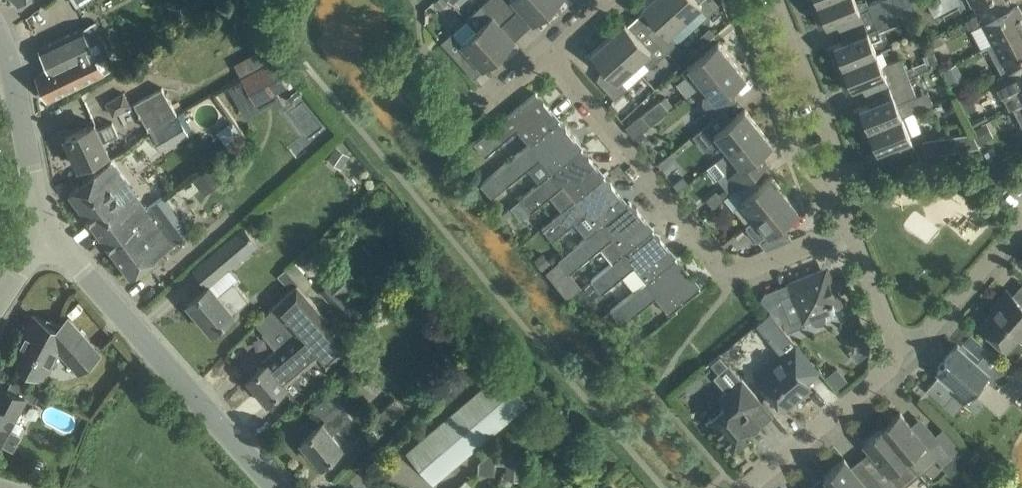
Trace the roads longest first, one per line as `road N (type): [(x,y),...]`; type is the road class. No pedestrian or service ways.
road 1 (residential): [(850,225),(757,268),(728,270),(553,54)]
road 2 (tertiary): [(281,487),(56,235)]
road 3 (residential): [(747,487),(887,374),(895,344)]
road 4 (residential): [(831,174),(796,150),(740,0)]
road 5 (residential): [(831,174),(836,150),(778,0)]
road 6 (residential): [(895,344),(929,330),(1021,224)]
road 7 (tertiary): [(56,235),(12,68)]
road 8 (residential): [(895,344),(850,225)]

